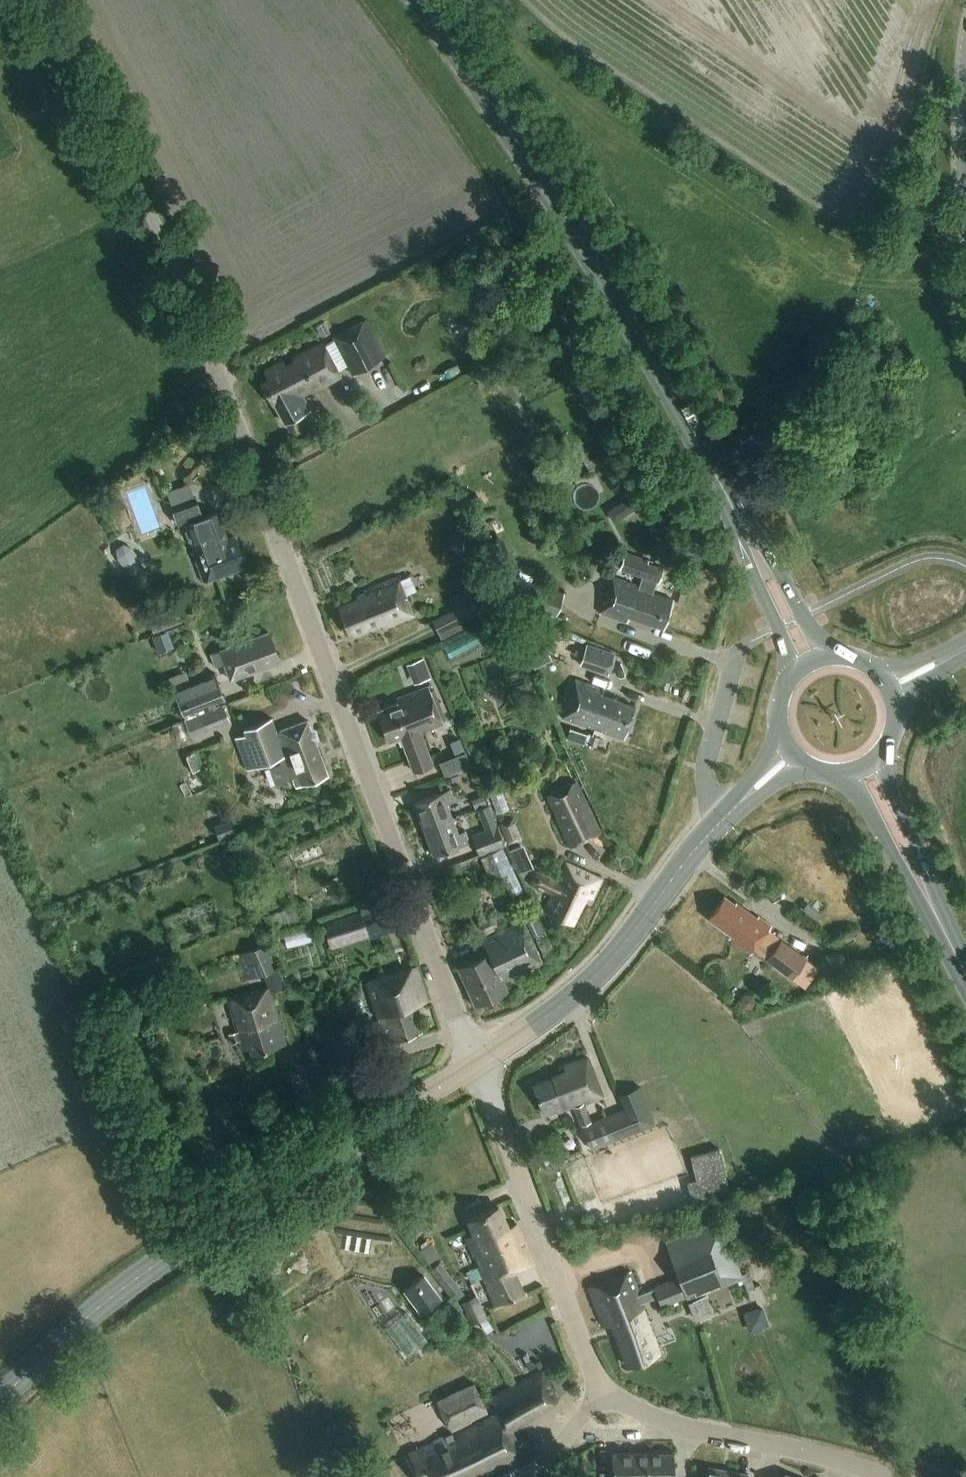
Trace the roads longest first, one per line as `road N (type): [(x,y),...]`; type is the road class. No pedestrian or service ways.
road 1 (unclassified): [(478,1061),(215,355)]
road 2 (primary): [(732,506),(613,292),(421,0)]
road 3 (secondary): [(0,1399),(161,1260),(478,1061)]
road 4 (unclassified): [(606,1395),(478,1061)]
road 5 (secondary): [(478,1061),(600,971),(721,821)]
road 6 (unclassified): [(886,1476),(806,1450),(656,1420)]
road 7 (primary): [(843,775),(959,960)]
road 8 (primary): [(959,960),(881,757)]
road 9 (primary): [(732,506),(789,677)]
road 10 (primary): [(833,654),(732,506)]
road 11 (residential): [(721,821),(706,765),(739,653)]

